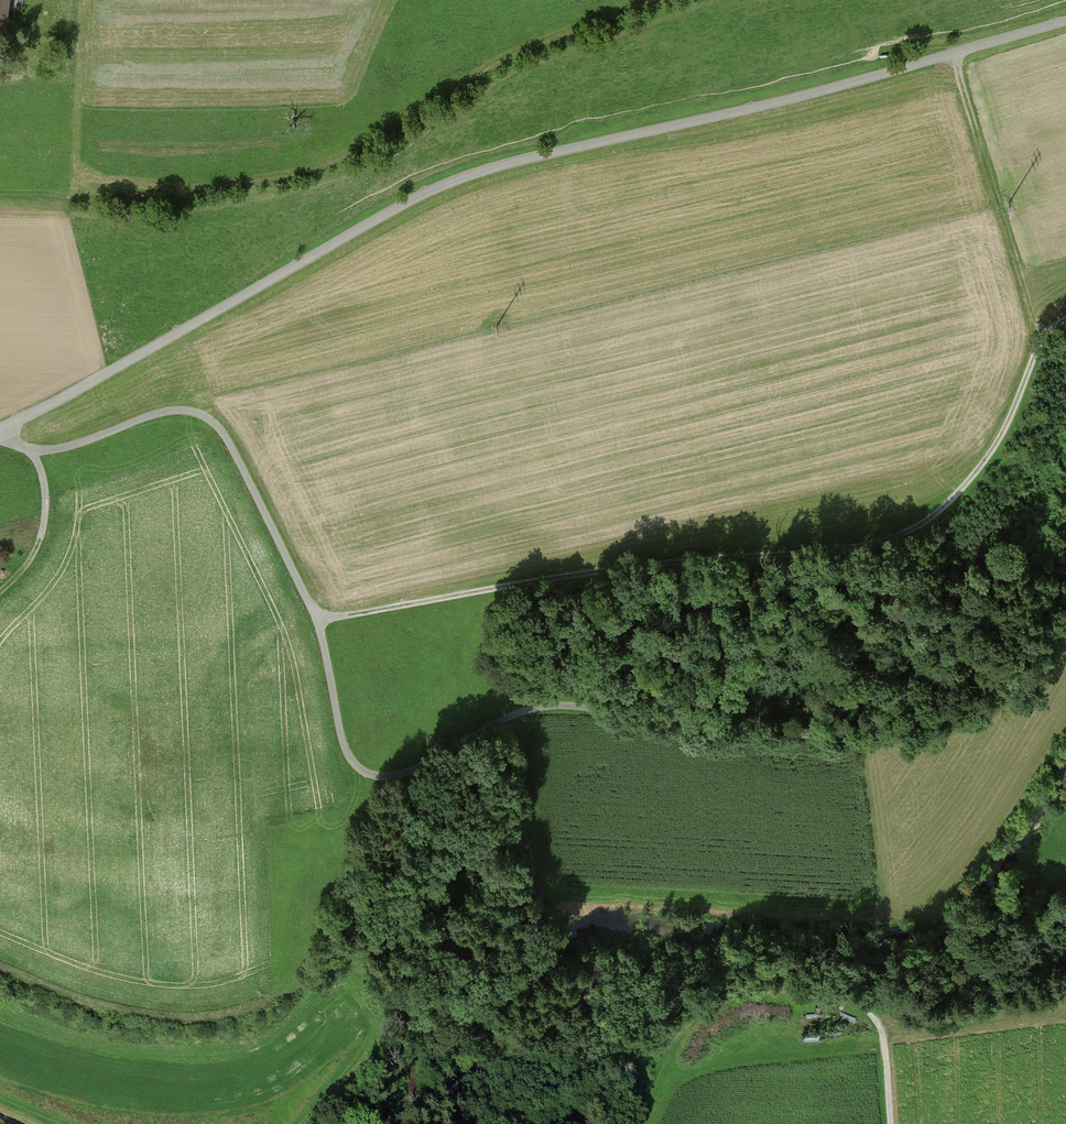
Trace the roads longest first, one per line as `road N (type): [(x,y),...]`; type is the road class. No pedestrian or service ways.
road 1 (unclassified): [(0,431),(465,179),(1065,22)]
road 2 (track): [(3,430),(29,449),(47,450),(148,416),(182,409),(208,417),(228,440),(318,619),(346,752),(363,773),(386,778),(528,710),(569,706),(775,736),(863,734)]
road 3 (track): [(318,619),(576,574),(894,539),(943,514),(976,480),(1004,436),(1043,339),(1065,319)]
road 4 (track): [(891,1123),(877,1019),(841,994),(757,991),(721,1001),(660,1045),(635,1108)]
road 5 (track): [(957,54),(1043,339)]
road 6 (track): [(29,449),(40,464),(47,515),(31,561),(0,594)]

